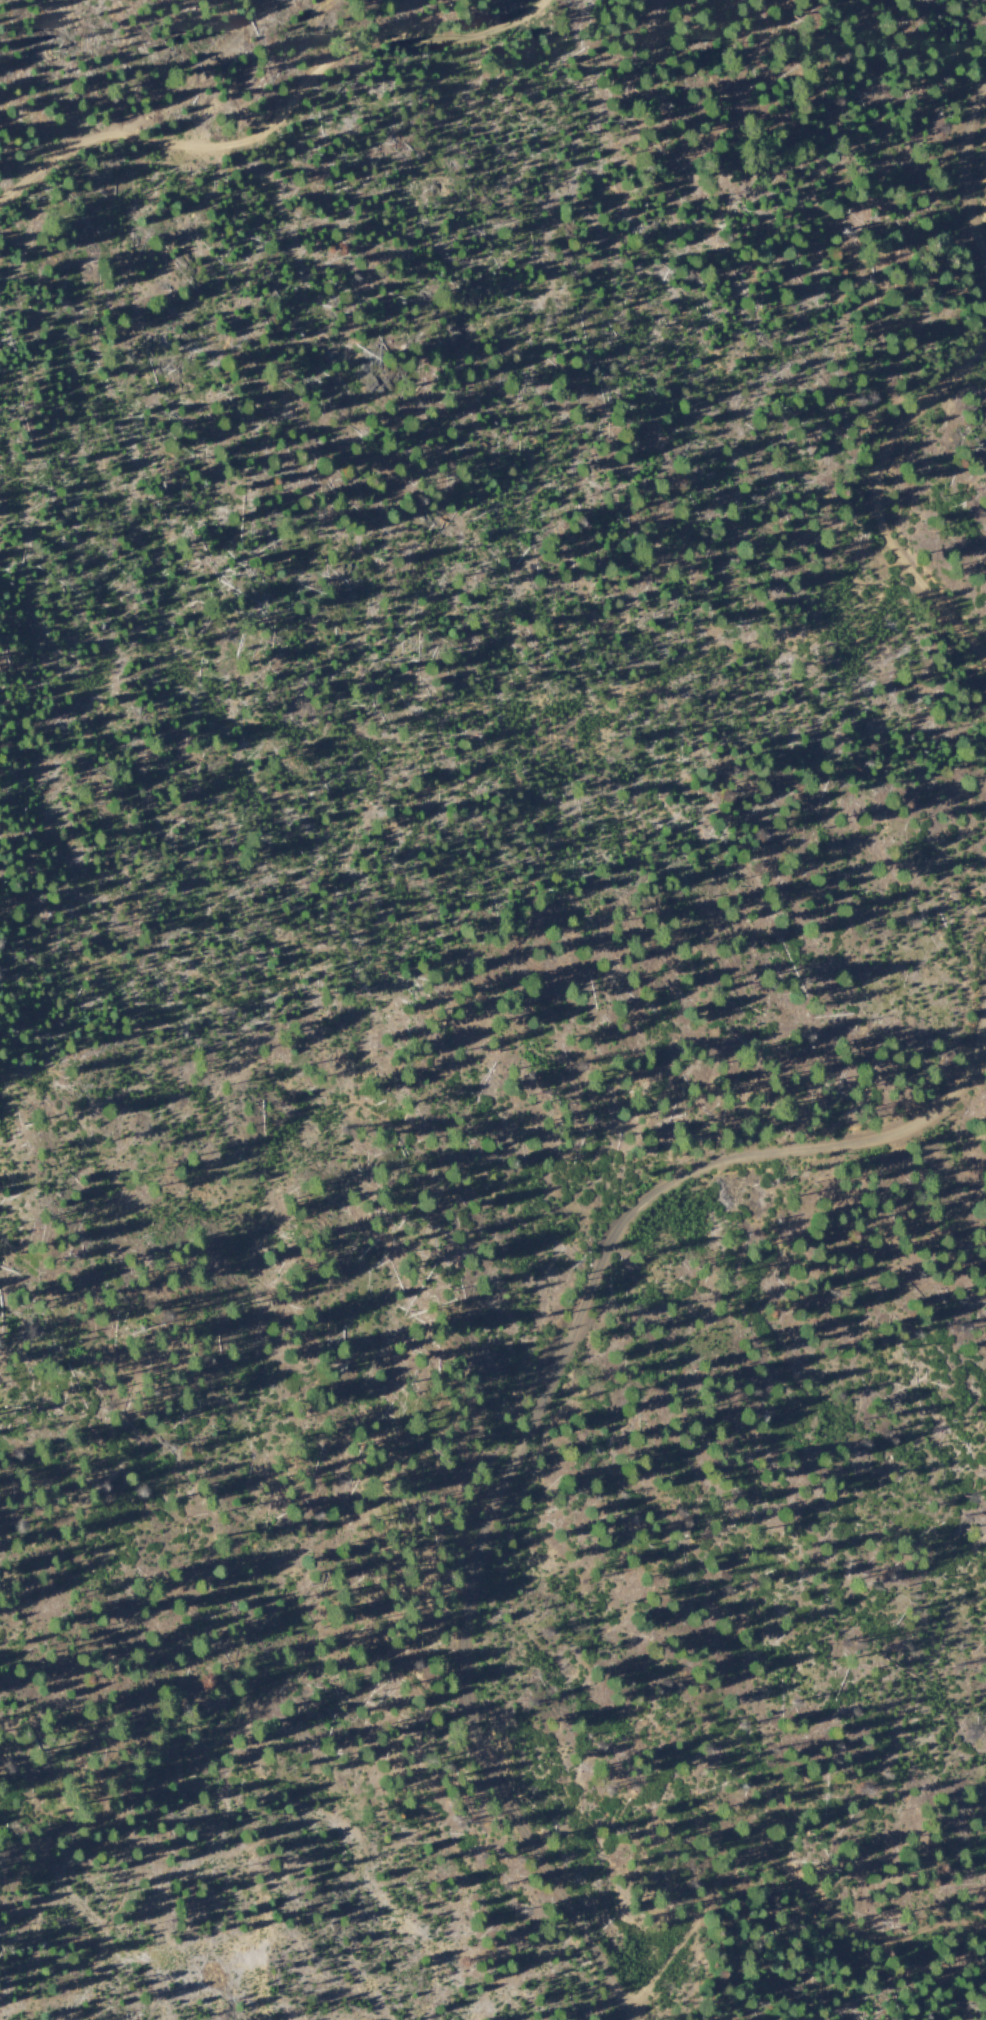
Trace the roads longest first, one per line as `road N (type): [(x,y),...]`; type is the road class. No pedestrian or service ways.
road 1 (track): [(631,2019),(465,1715),(460,1643),(487,1514),(589,1279),(636,1206),(690,1172),(889,1131),(938,1098),(965,1064),(985,972)]
road 2 (track): [(631,2019),(687,1956),(747,1867),(767,1871),(848,1928),(960,1926),(985,1933)]
road 3 (track): [(985,675),(899,566),(878,516),(886,447),(956,371),(985,310)]
road 4 (track): [(985,286),(963,176),(964,139),(985,85)]

